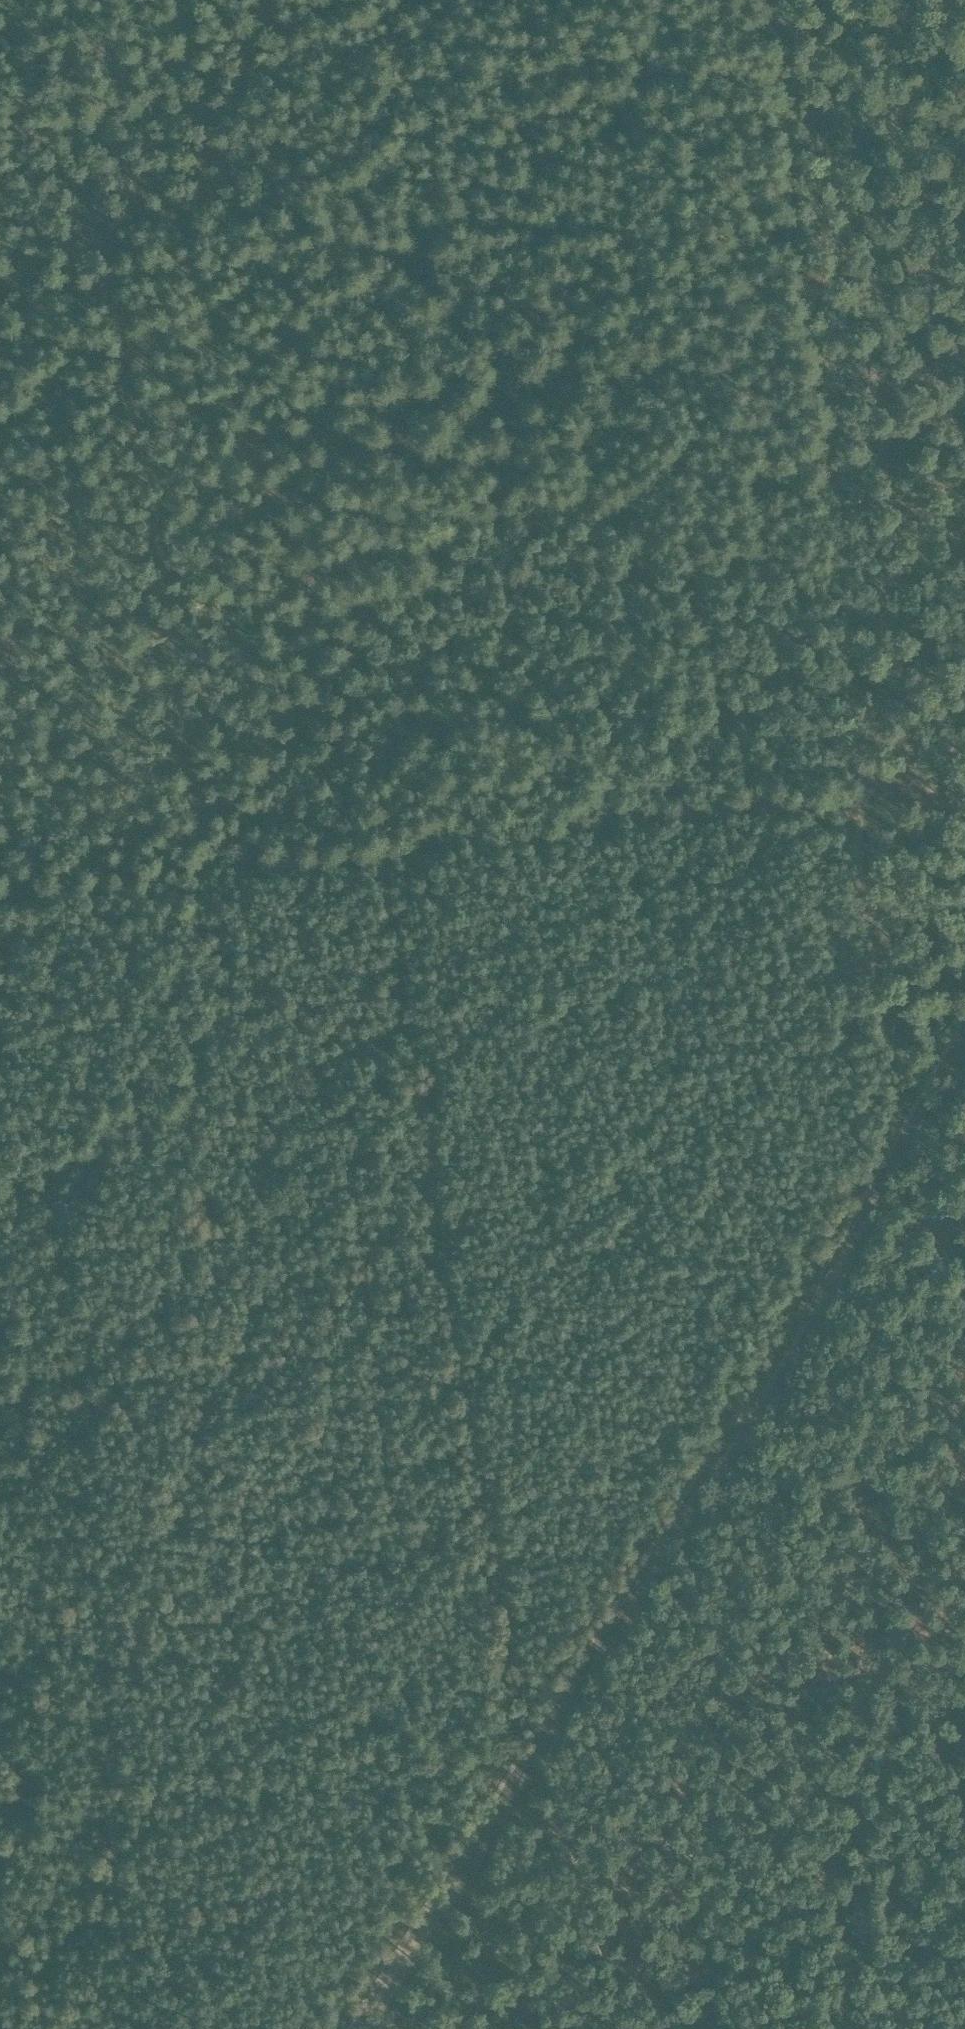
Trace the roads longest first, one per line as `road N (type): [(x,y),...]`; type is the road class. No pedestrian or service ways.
road 1 (track): [(964,1296),(902,1210),(901,1181),(964,1035)]

